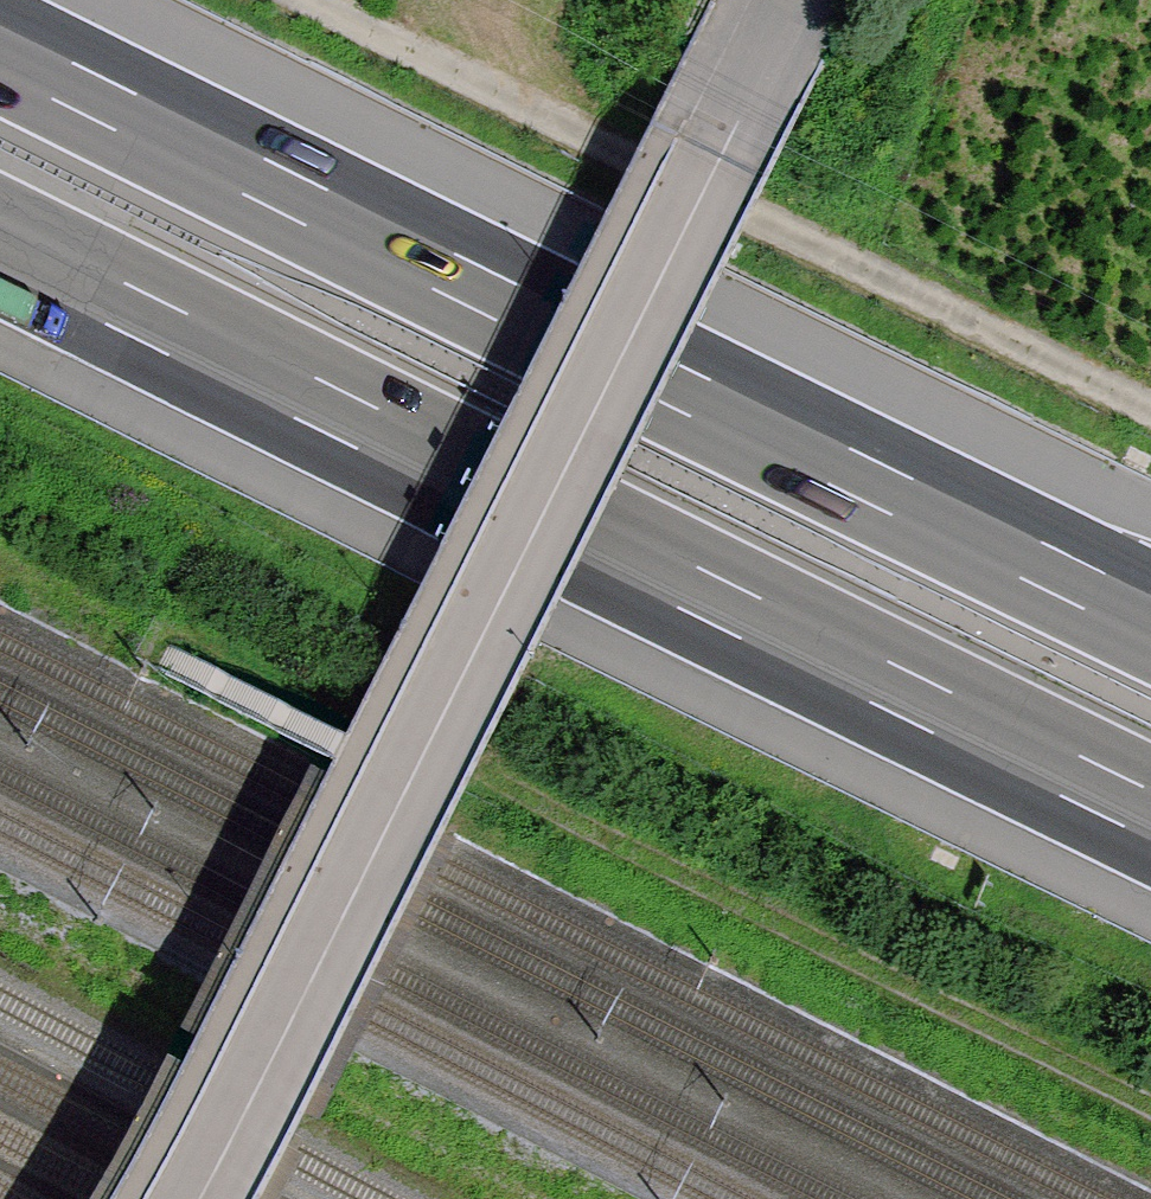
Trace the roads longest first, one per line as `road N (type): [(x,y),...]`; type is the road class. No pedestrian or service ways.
road 1 (motorway): [(1150,617),(0,47)]
road 2 (motorway): [(0,245),(1150,815)]
road 3 (tertiary): [(199,1198),(720,157)]
road 4 (track): [(1150,1107),(174,616)]
road 5 (track): [(1150,405),(320,0)]
road 6 (unclassified): [(720,157),(798,0)]

